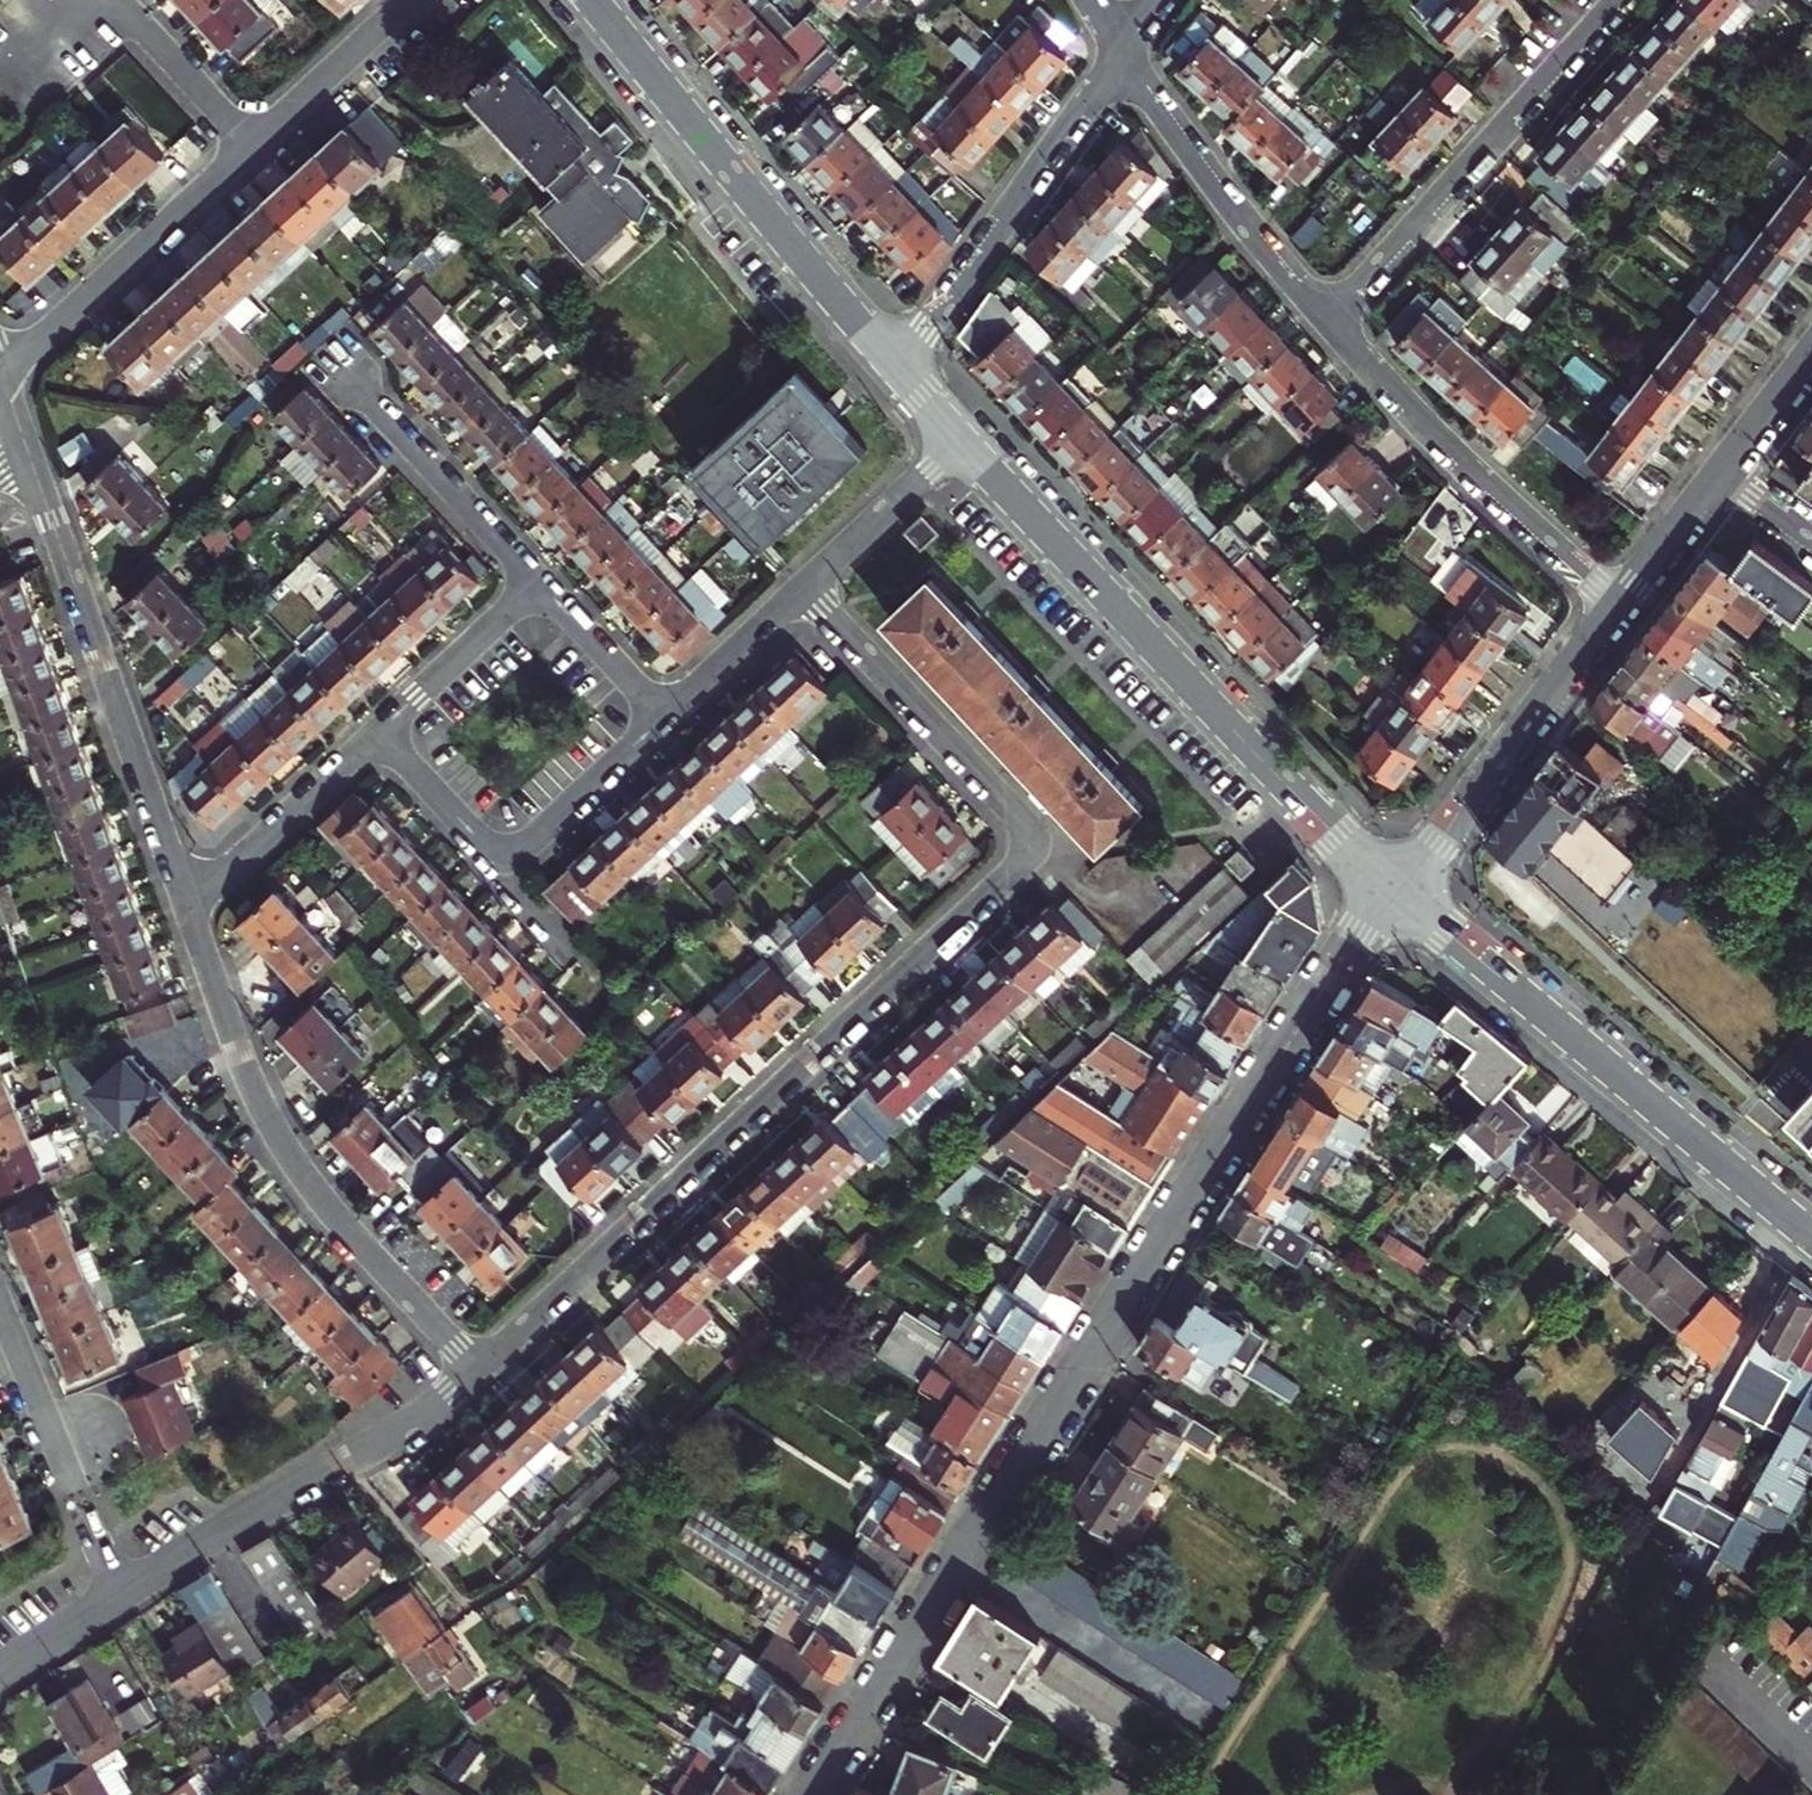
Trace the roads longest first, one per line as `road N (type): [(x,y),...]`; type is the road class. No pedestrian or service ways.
road 1 (residential): [(478,1370),(1023,860),(1029,825),(803,591)]
road 2 (residential): [(804,1794),(1393,891)]
road 3 (tertiary): [(1393,891),(961,442)]
road 4 (residential): [(183,896),(251,1082),(294,1164),(478,1370)]
road 5 (residential): [(0,1671),(380,1440),(478,1370)]
road 6 (residential): [(1,381),(183,896)]
road 7 (tertiary): [(1393,891),(1811,1239)]
road 8 (tertiary): [(894,370),(591,0)]
road 9 (residential): [(1327,324),(1620,0)]
road 10 (residential): [(1327,324),(1482,493),(1614,610)]
road 11 (residential): [(380,735),(480,847),(513,856),(665,717)]
road 12 (residential): [(894,370),(1122,55)]
road 13 (residential): [(1614,610),(1393,891)]
road 14 (residential): [(1,381),(251,148)]
road 15 (residential): [(1122,55),(1235,214),(1327,324)]
road 16 (residential): [(542,588),(336,363)]
road 17 (residential): [(183,896),(227,876),(380,735)]
road 18 (residential): [(380,735),(542,588)]
road 19 (residential): [(251,148),(412,0)]
road 20 (residential): [(803,591),(961,442)]
road 21 (residential): [(0,1308),(83,1508)]
road 22 (residential): [(251,148),(114,0)]
road 23 (residential): [(665,717),(803,591)]
road 24 (residential): [(665,717),(542,588)]
road 25 (residential): [(1721,473),(1614,610)]
road 26 (residential): [(1811,358),(1721,473)]

